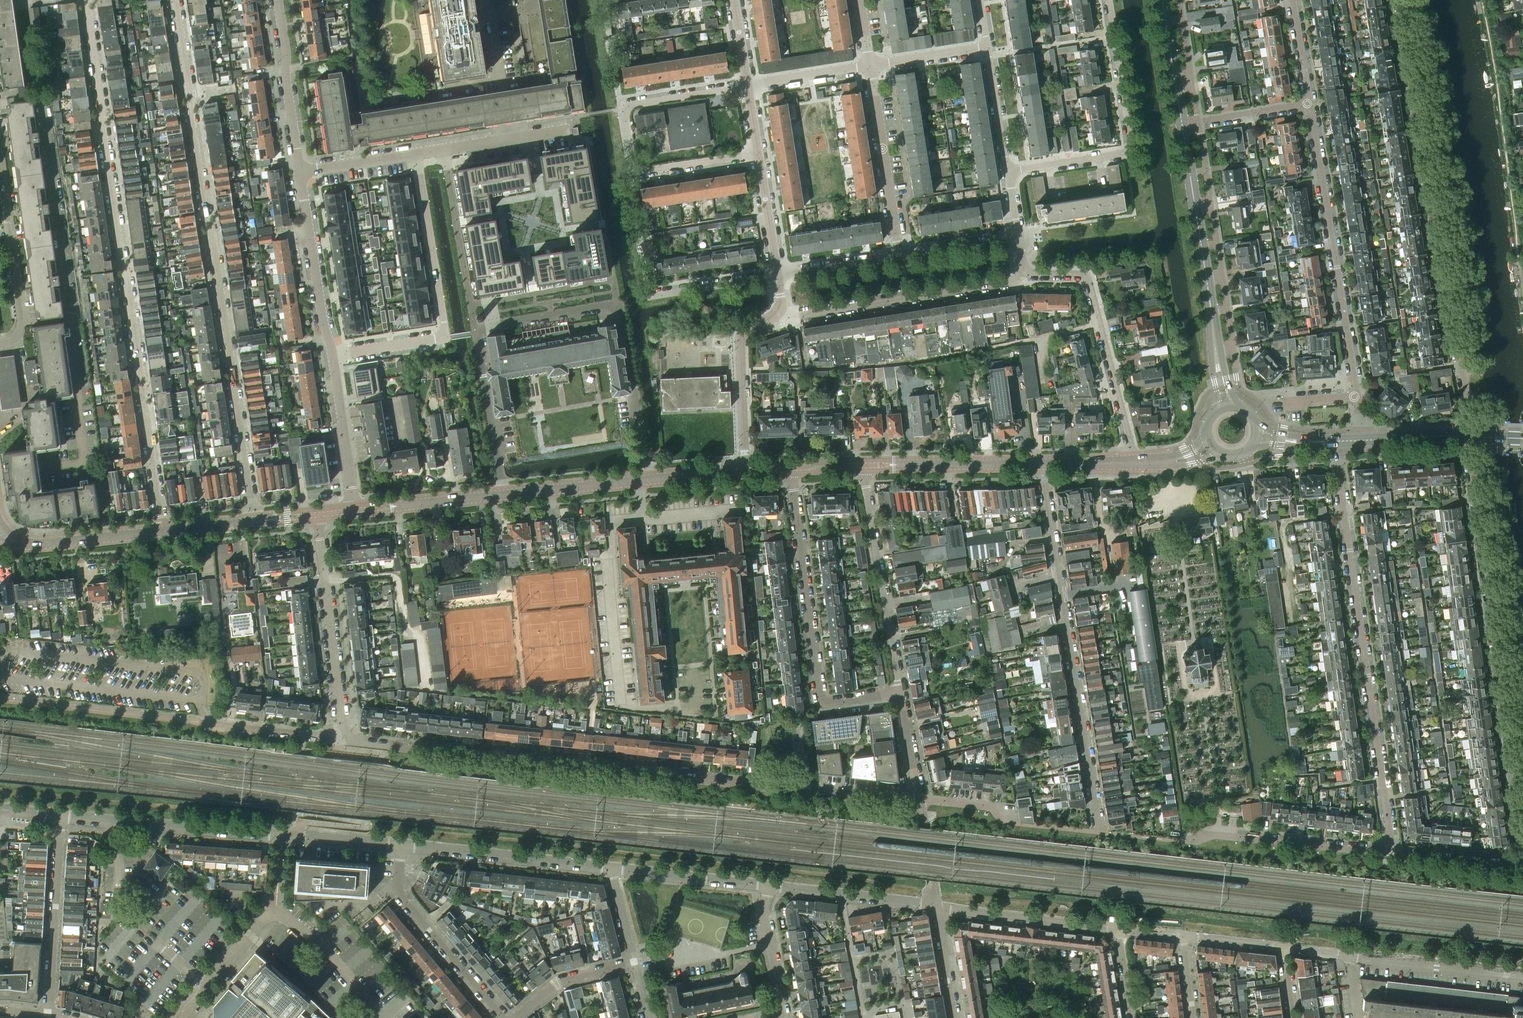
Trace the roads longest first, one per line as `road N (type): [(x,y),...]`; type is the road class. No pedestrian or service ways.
road 1 (residential): [(920,800),(354,741),(343,728)]
road 2 (residential): [(164,533),(87,0)]
road 3 (residential): [(254,523),(179,0)]
road 4 (residential): [(1401,0),(1468,437)]
road 5 (residential): [(1335,441),(1391,854)]
road 6 (residential): [(1522,845),(1468,437)]
road 7 (tertiary): [(355,511),(746,472)]
road 8 (residential): [(1099,832),(1041,464)]
road 9 (residential): [(61,816),(401,848)]
road 10 (residential): [(1362,440),(1307,104)]
road 11 (residential): [(747,85),(619,107),(630,175),(758,156)]
road 12 (residential): [(790,468),(821,699),(899,694)]
road 13 (residential): [(417,154),(446,337),(332,354)]
road 14 (secondary): [(1225,405),(1182,123)]
road 15 (residential): [(1109,0),(1132,146),(1008,172)]
road 16 (residential): [(1133,463),(1087,275),(1025,273)]
road 17 (residential): [(781,311),(797,315),(1025,273)]
road 18 (residential): [(899,694),(864,466)]
road 19 (residential): [(343,728),(315,516)]
road 20 (residential): [(401,848),(611,869)]
road 21 (residential): [(1185,841),(1216,835),(1391,854)]
road 22 (residential): [(502,1017),(400,892),(401,848)]
road 23 (residential): [(49,1015),(61,816)]
road 24 (residential): [(901,255),(871,65)]
road 25 (residential): [(746,472),(740,331),(781,311)]
road 26 (residential): [(332,354),(302,173)]
road 27 (residential): [(937,908),(1118,930)]
road 28 (residential): [(0,342),(20,324),(0,171)]
road 29 (residential): [(761,885),(937,908)]
road 30 (tertiary): [(864,466),(1041,464)]
road 31 (residential): [(302,173),(276,0)]
road 32 (residential): [(1351,956),(1522,976)]
road 33 (tertiary): [(0,532),(37,545),(164,533)]
road 34 (residential): [(355,511),(332,354)]
road 35 (residential): [(417,154),(567,129)]
road 36 (residential): [(611,869),(761,885)]
road 37 (residential): [(343,728),(205,723)]
road 38 (residential): [(786,1017),(761,885)]
road 39 (residential): [(1391,854),(1511,867),(1522,861)]
road 40 (residential): [(515,1017),(564,982),(634,963)]
road 41 (residential): [(777,275),(650,295)]
road 42 (residential): [(990,46),(1008,172)]
road 43 (residential): [(1182,123),(1307,104)]
road 44 (residential): [(901,255),(777,275)]
road 45 (residential): [(747,85),(871,65)]
road 46 (secondary): [(1182,123),(1163,0)]
road 47 (residential): [(871,65),(990,46)]
road 48 (residential): [(777,275),(758,156)]

